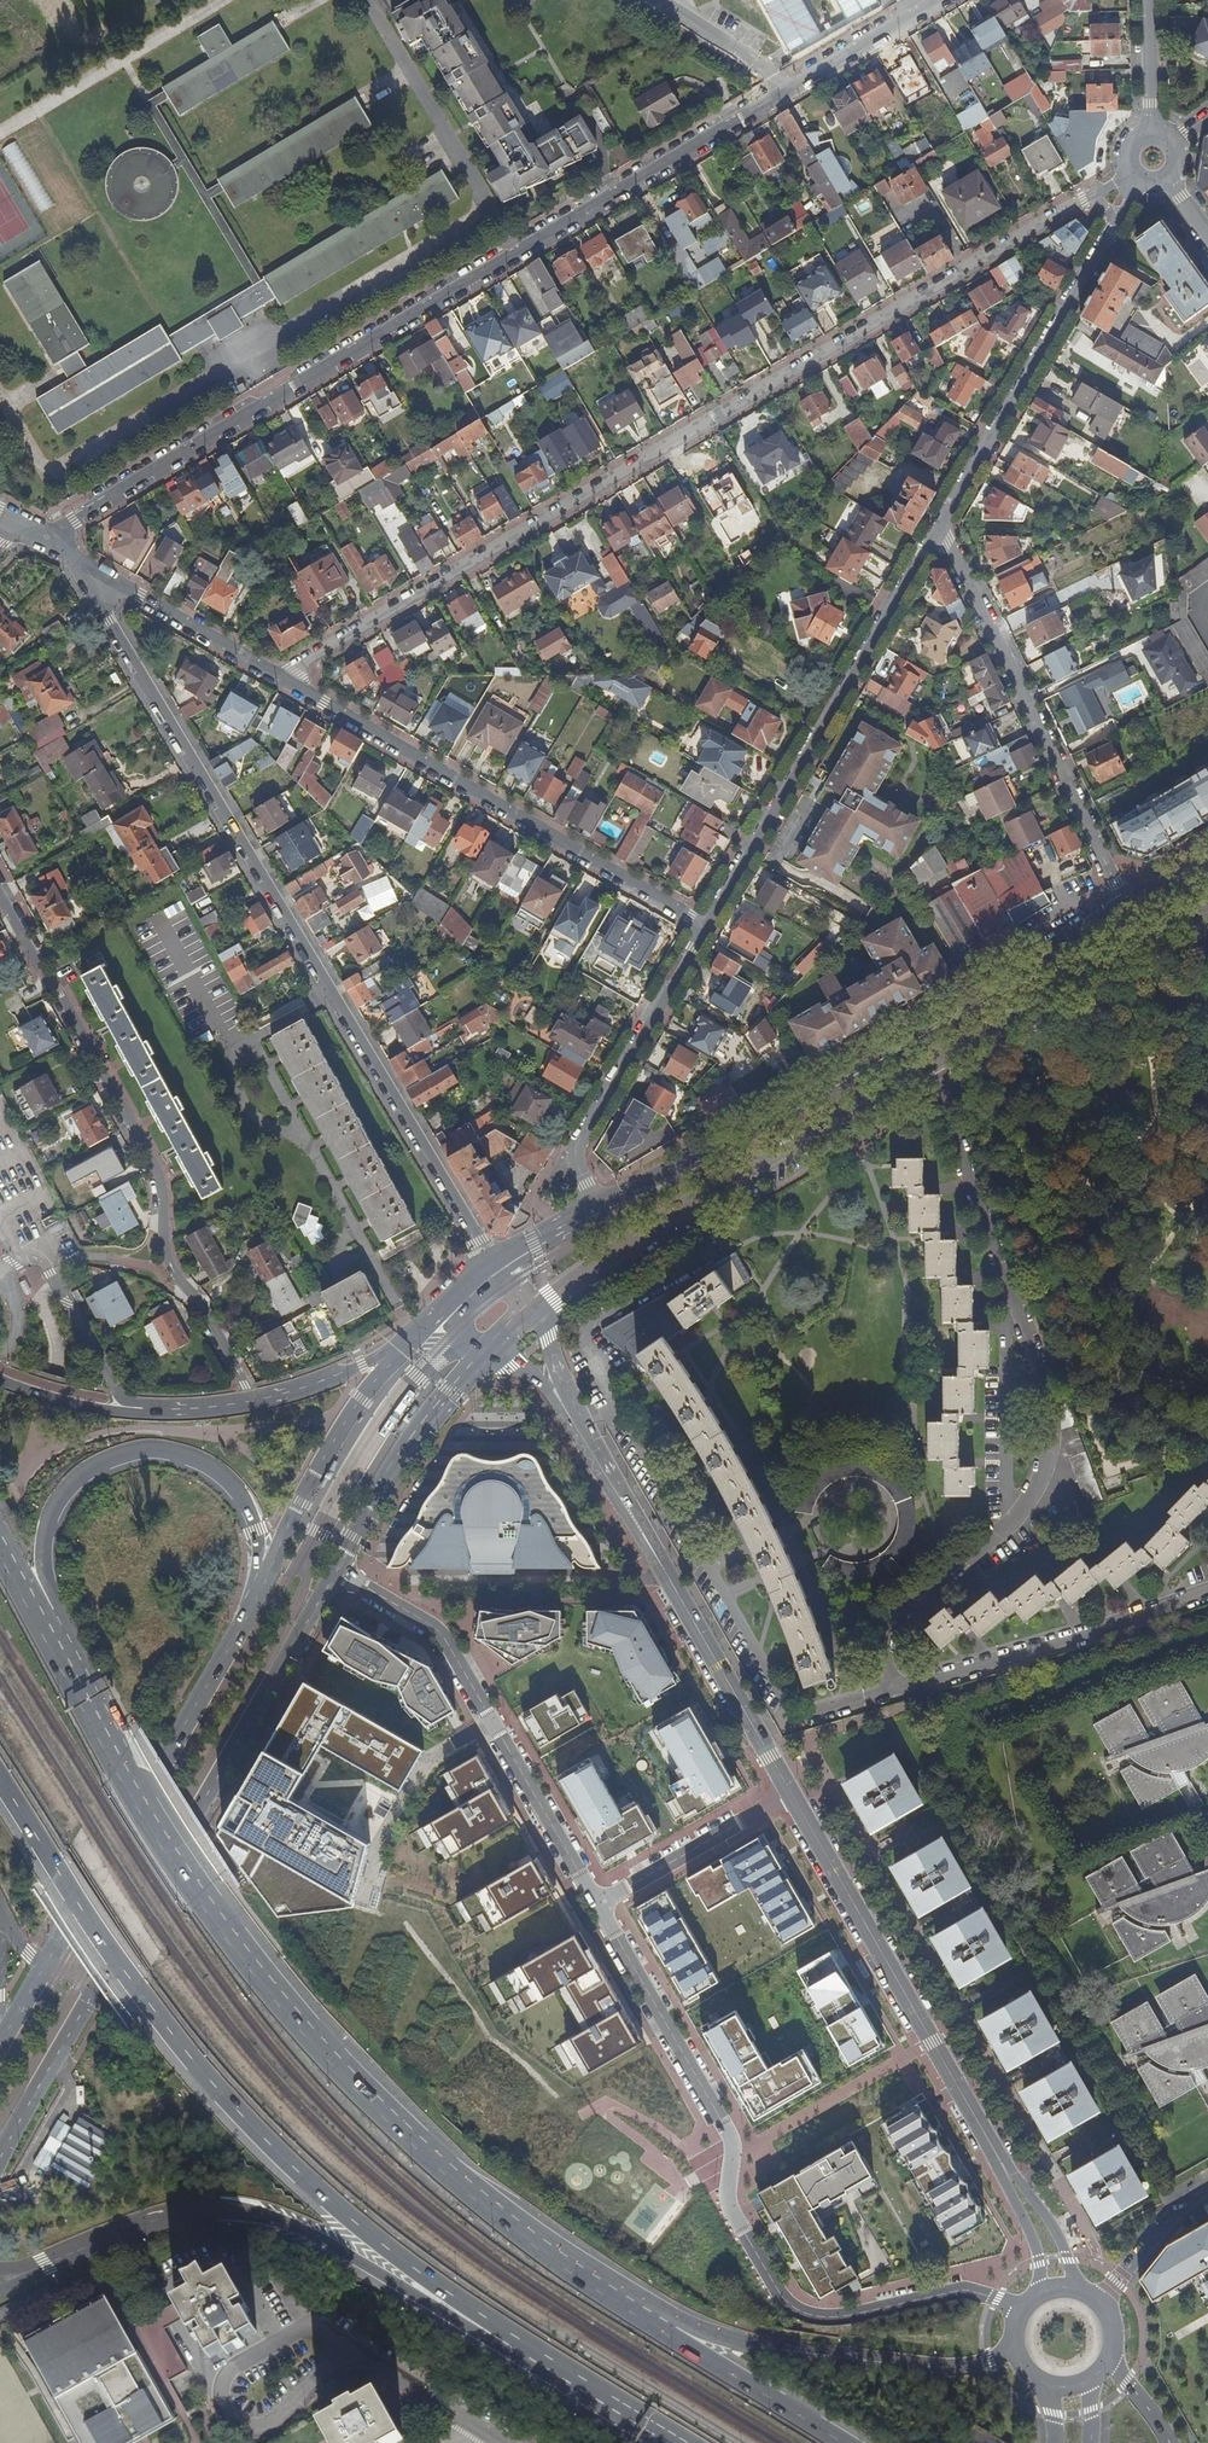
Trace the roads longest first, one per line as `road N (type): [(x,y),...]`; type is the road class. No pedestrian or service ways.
road 1 (residential): [(52,542),(73,518),(936,0)]
road 2 (residential): [(279,675),(1090,193)]
road 3 (residential): [(1022,2310),(958,2291),(826,2317),(783,2296),(729,2201),(734,2143),(494,1725)]
road 4 (trunk): [(648,2317),(476,2198),(346,2082),(225,1927),(67,1669)]
road 5 (trunk): [(0,1778),(137,1990),(276,2159),(340,2217),(607,2401)]
road 6 (tertiary): [(993,2149),(577,1427)]
road 7 (residential): [(491,1264),(109,622),(107,575)]
road 8 (residential): [(946,1108),(1048,1391),(1047,1451),(1031,1494),(892,1620),(881,1651),(881,1691)]
road 9 (trunk): [(39,2267),(188,2212),(258,2214),(325,2241),(607,2401)]
road 10 (primary): [(1127,908),(586,1213)]
road 11 (primary): [(689,1205),(1207,899)]
road 12 (residential): [(254,1401),(204,1307),(173,1270),(156,1168),(0,895)]
road 13 (residential): [(279,675),(706,924)]
road 14 (trunk): [(67,1669),(41,1539),(63,1490),(111,1460),(172,1456),(228,1485),(256,1532),(260,1594)]
road 15 (primary): [(95,1988),(337,1570)]
road 16 (residential): [(936,531),(706,924)]
road 17 (residential): [(613,1409),(795,1719),(881,1691)]
road 18 (primary): [(260,1594),(44,1964)]
road 19 (residential): [(936,531),(949,541),(1127,908)]
road 20 (trunk): [(1018,2351),(935,2368),(780,2350),(648,2317)]
road 21 (residential): [(1116,221),(936,531)]
road 22 (residential): [(881,1691),(1207,1590)]
road 23 (residential): [(706,924),(580,1139),(586,1213)]
road 24 (residential): [(349,2351),(270,2423),(244,2427),(227,2412),(221,2381),(307,2325)]
road 25 (primary): [(409,1346),(337,1446),(260,1594)]
road 26 (residential): [(689,1205),(712,1252),(588,1332),(613,1409)]
road 27 (primary): [(337,1570),(429,1423),(493,1353)]
road 28 (trunk): [(846,2442),(648,2317)]
road 29 (residential): [(494,1725),(439,1632),(337,1570)]
road 30 (residential): [(368,1899),(381,1848),(428,1764),(494,1725)]
road 31 (residential): [(107,575),(279,675)]
road 32 (unclassified): [(173,1408),(117,1392),(51,1273)]
road 33 (primary): [(0,2157),(95,1988)]
road 34 (primary): [(534,1312),(689,1205)]
road 35 (residential): [(349,2351),(503,2442)]
road 36 (trunk): [(173,1408),(90,1408),(0,1380)]
road 37 (unclassified): [(409,1346),(254,1401)]
road 38 (tertiary): [(1079,2287),(1055,2229),(993,2149)]
road 39 (tertiary): [(993,2149),(1036,2248),(1038,2294)]
road 40 (trunk): [(67,1669),(0,1544)]
road 41 (residential): [(1151,128),(1149,0)]
road 42 (tertiary): [(577,1427),(534,1312)]
road 43 (primary): [(500,1277),(452,1327),(456,1339),(493,1353)]

